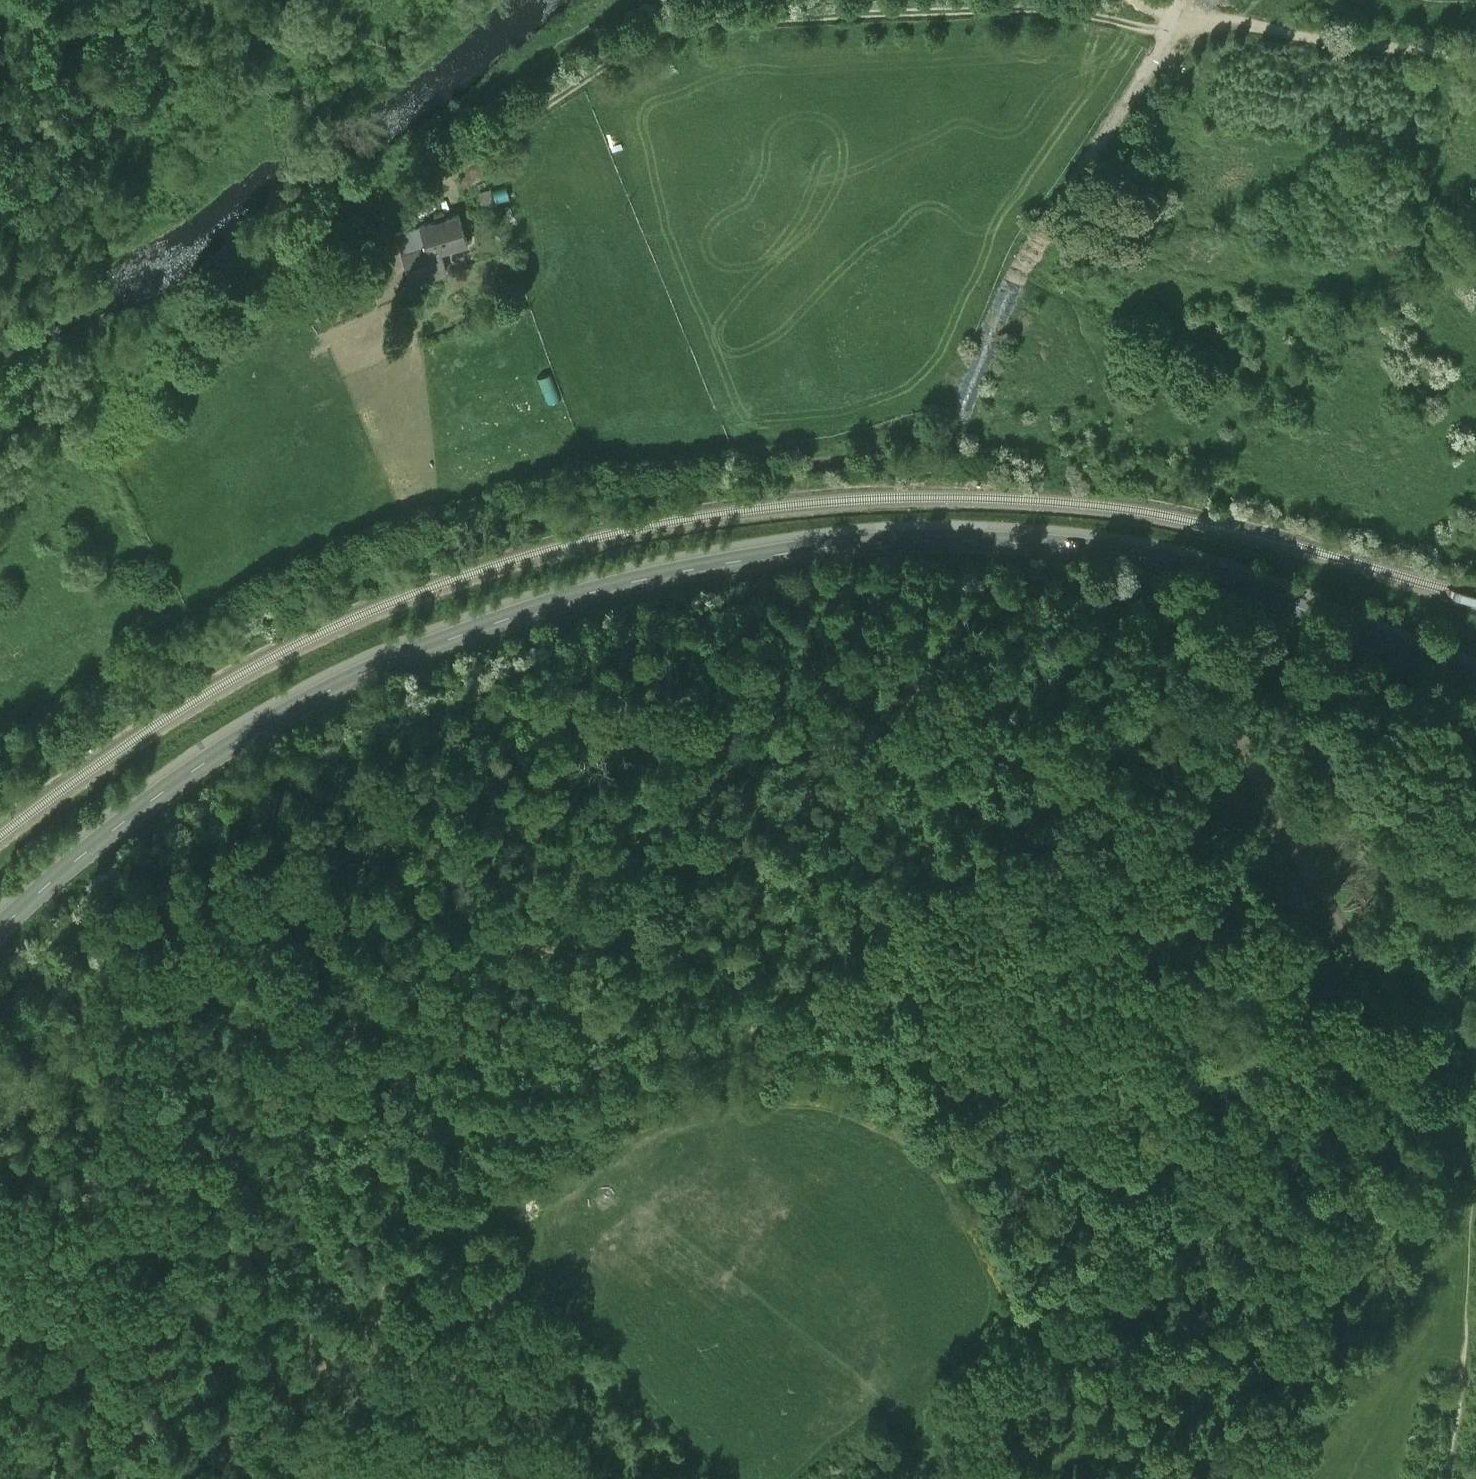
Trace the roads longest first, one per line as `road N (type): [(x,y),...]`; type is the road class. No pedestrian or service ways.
road 1 (secondary): [(0,931),(174,789),(356,691),(586,612),(781,574),(890,562),(1090,568),(1357,641),(1475,686)]
road 2 (track): [(915,1427),(731,1288),(577,1197),(527,1215),(483,1216),(394,1257),(367,1364),(277,1478)]
road 3 (track): [(1174,29),(1037,13),(693,23),(621,56),(391,223)]
road 4 (track): [(994,1478),(1153,1417),(1473,1177)]
road 5 (track): [(959,429),(1012,294),(1174,29)]
road 6 (track): [(1174,29),(1475,53)]
road 7 (track): [(0,84),(161,0)]

